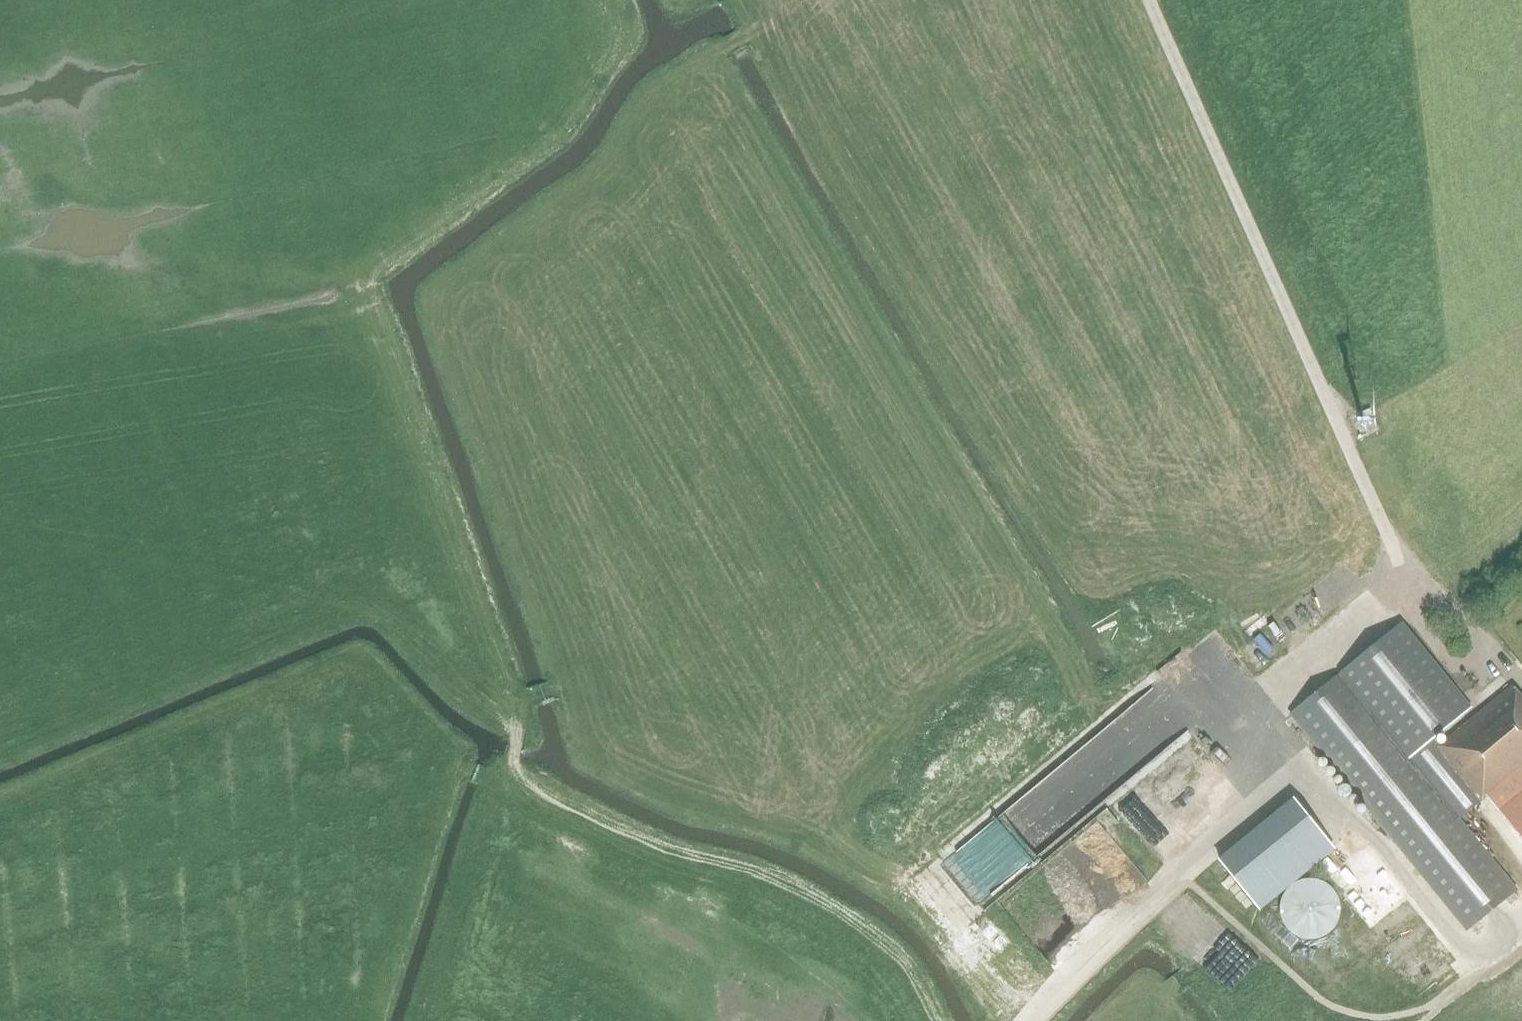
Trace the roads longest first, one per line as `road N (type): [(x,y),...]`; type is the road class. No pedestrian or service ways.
road 1 (track): [(1028,1020),(1182,867),(1297,768)]
road 2 (track): [(1422,1020),(1481,969),(1370,832),(1341,821),(1297,768)]
road 3 (track): [(1177,872),(1336,1008),(1400,1015),(1447,996)]
road 4 (track): [(1297,768),(1266,711),(1373,601),(1401,592)]

